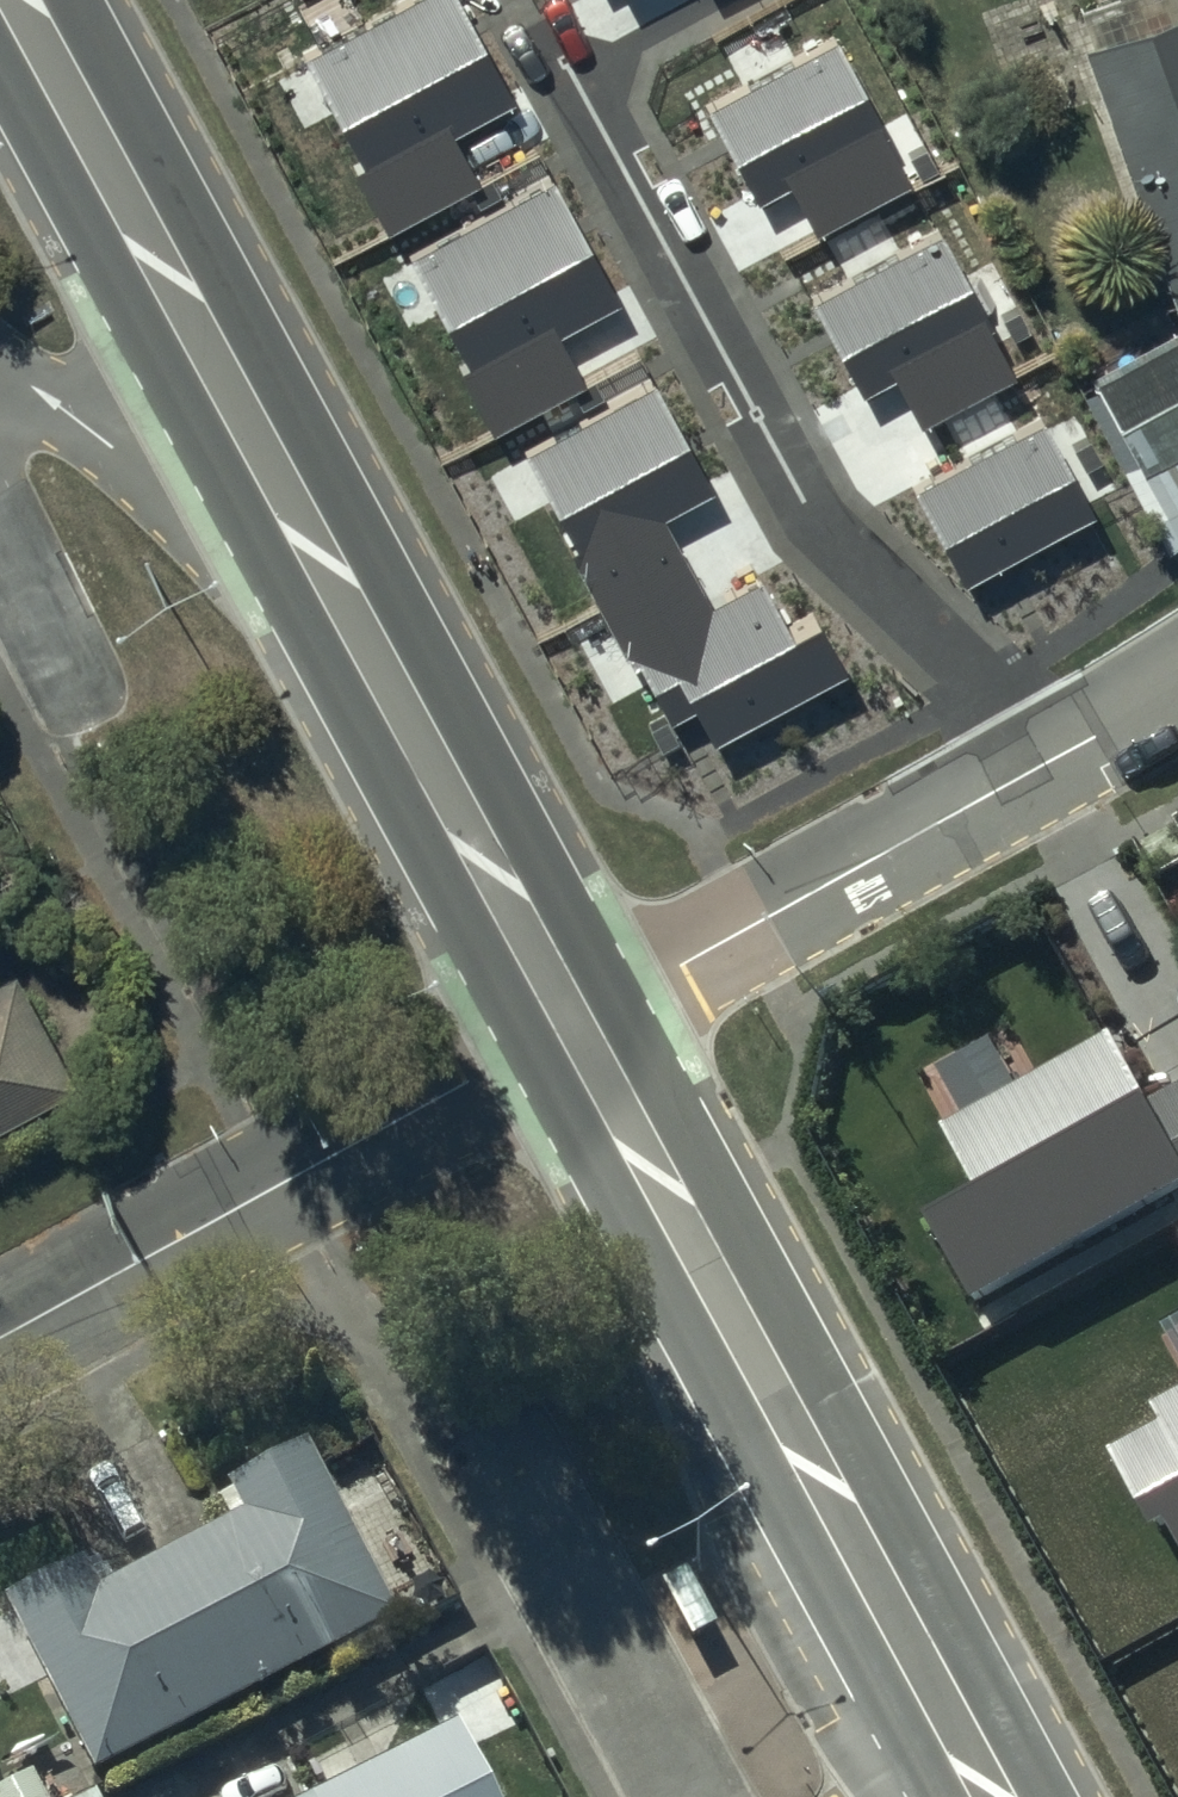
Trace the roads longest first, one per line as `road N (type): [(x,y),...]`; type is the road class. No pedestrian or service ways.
road 1 (trunk): [(583,1021),(972,1762)]
road 2 (residential): [(583,1021),(1016,784),(1177,683)]
road 3 (residential): [(0,1334),(583,1021)]
road 4 (trunk): [(9,0),(314,563)]
road 5 (trunk): [(314,563),(583,1021)]
road 6 (residential): [(690,1796),(490,1432)]
road 7 (residential): [(314,563),(0,366)]
road 8 (residential): [(0,535),(72,672)]

